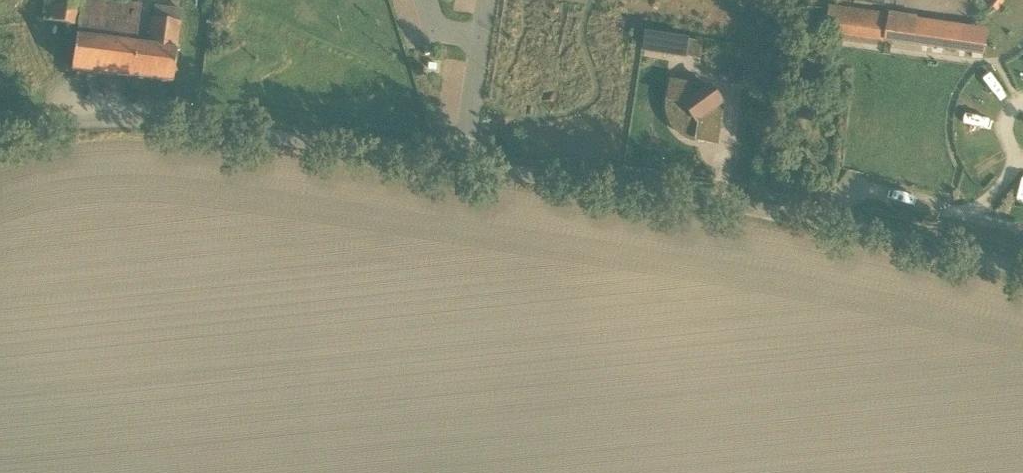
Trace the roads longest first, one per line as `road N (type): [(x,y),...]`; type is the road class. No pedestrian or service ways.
road 1 (unclassified): [(466,159),(848,221),(1022,259)]
road 2 (unclassified): [(0,140),(105,119),(466,159)]
road 3 (residential): [(466,159),(488,0)]

